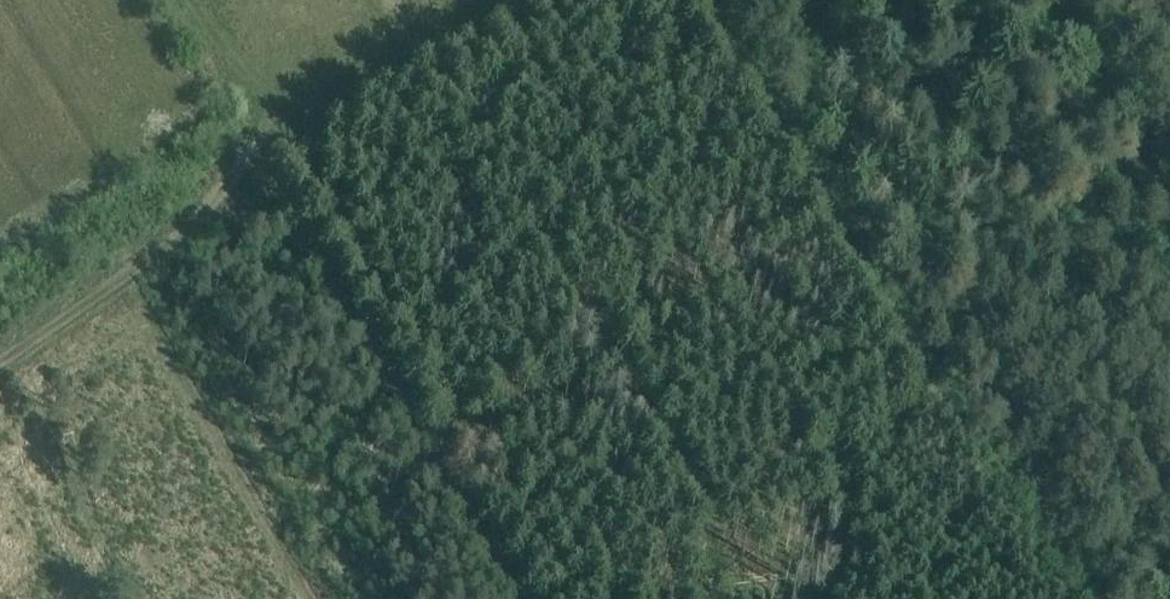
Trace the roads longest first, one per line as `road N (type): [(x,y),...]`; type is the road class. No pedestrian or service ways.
road 1 (track): [(353,175),(522,258),(561,297),(733,598)]
road 2 (track): [(0,362),(241,204)]
road 3 (track): [(1039,0),(1107,103),(1169,244)]

